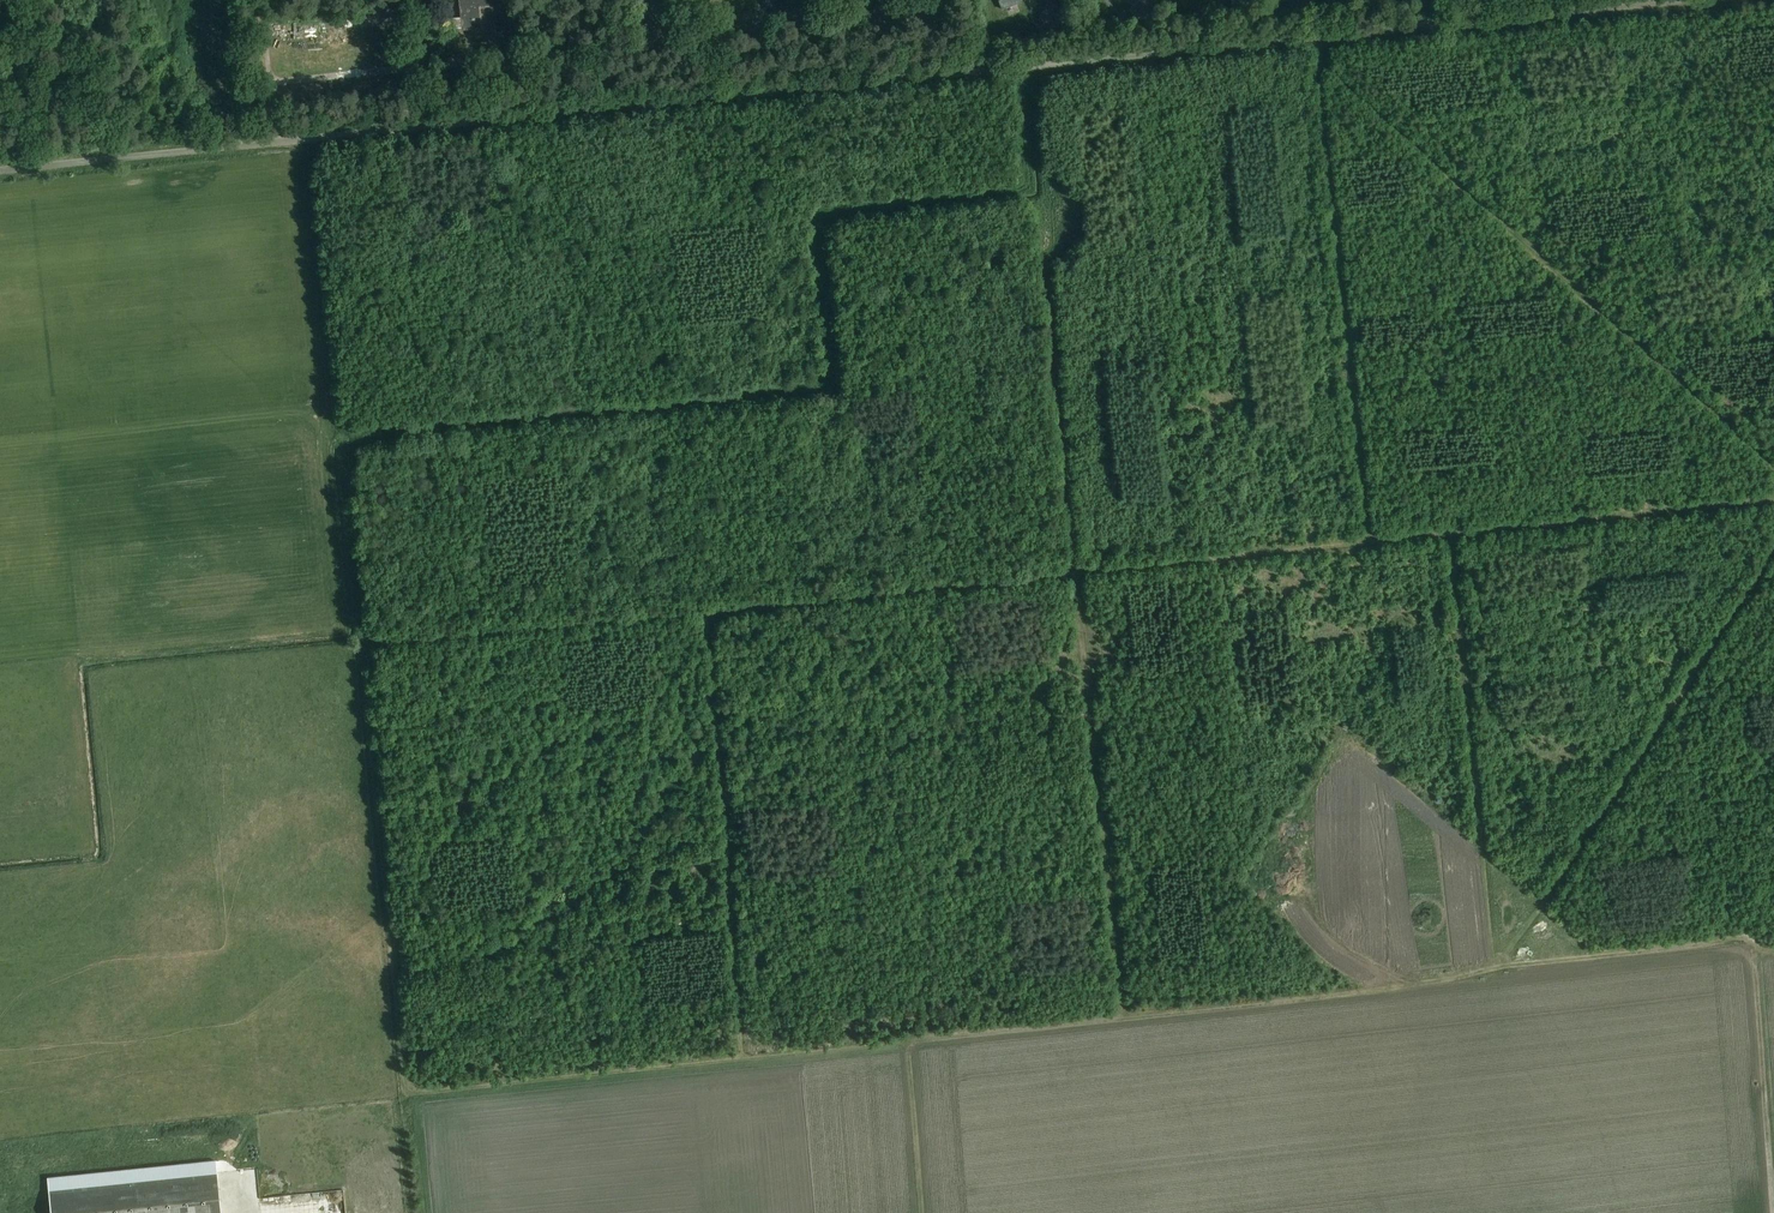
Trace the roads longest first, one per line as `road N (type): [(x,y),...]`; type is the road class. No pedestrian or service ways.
road 1 (unclassified): [(1676,0),(0,170)]
road 2 (track): [(908,1042),(922,1212)]

